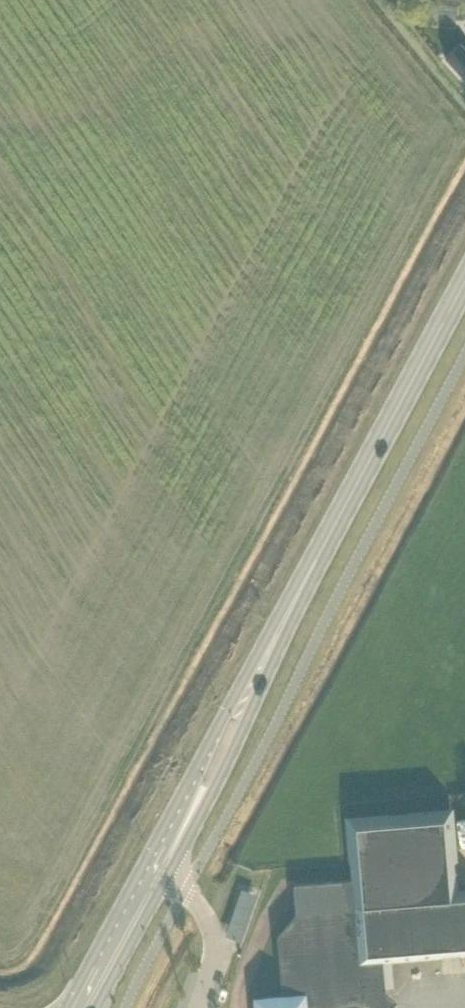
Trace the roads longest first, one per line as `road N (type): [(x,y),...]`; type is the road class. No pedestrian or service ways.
road 1 (primary): [(322,547),(300,570),(142,864)]
road 2 (primary): [(167,877),(316,577),(322,547)]
road 3 (primary): [(322,547),(464,281)]
road 4 (primary): [(142,864),(65,1007)]
road 5 (unclassified): [(198,1007),(212,961),(210,924),(193,894),(167,877)]
road 6 (primary): [(96,1007),(167,877)]

